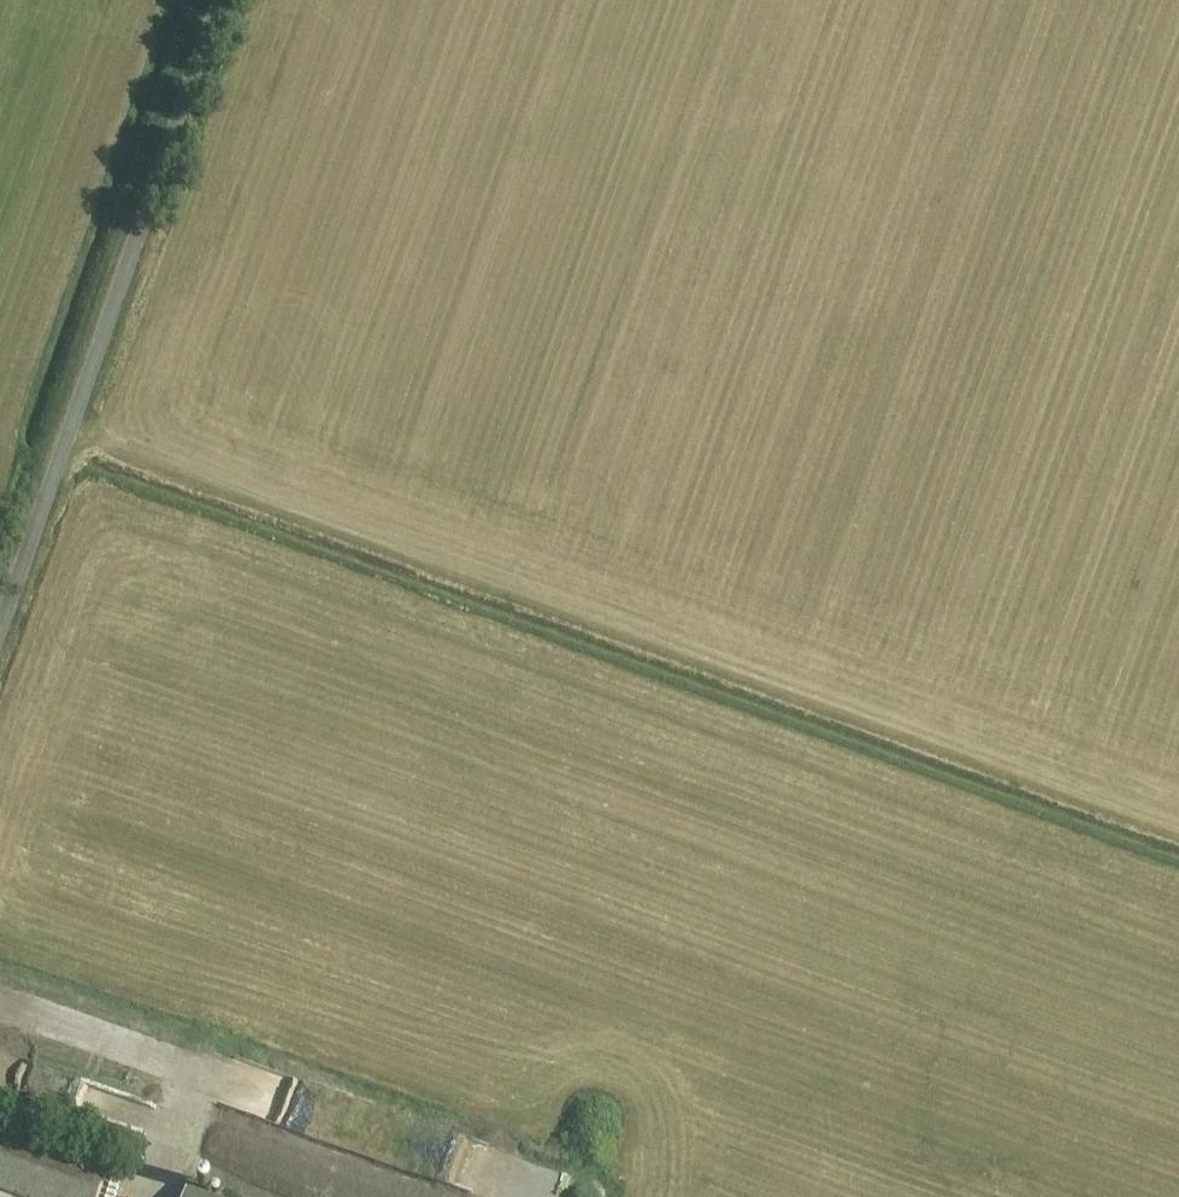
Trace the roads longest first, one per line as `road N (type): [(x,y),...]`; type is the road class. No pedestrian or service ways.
road 1 (unclassified): [(0,627),(221,0)]

